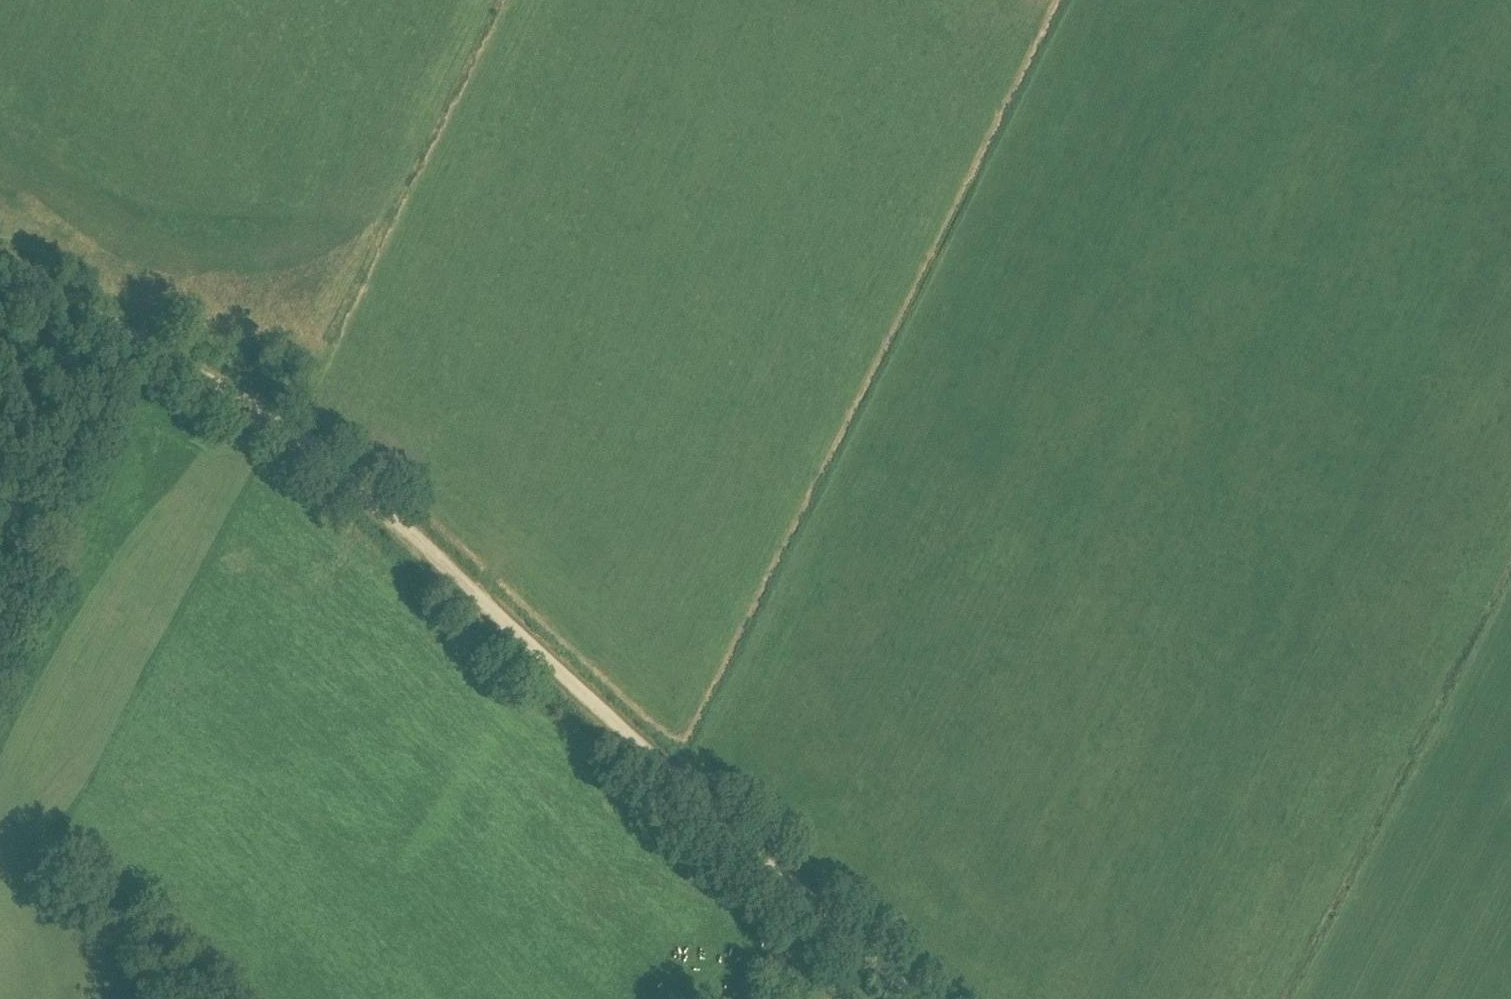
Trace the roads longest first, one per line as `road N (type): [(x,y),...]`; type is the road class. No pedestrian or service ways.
road 1 (track): [(917,998),(303,443),(180,360),(0,273)]

